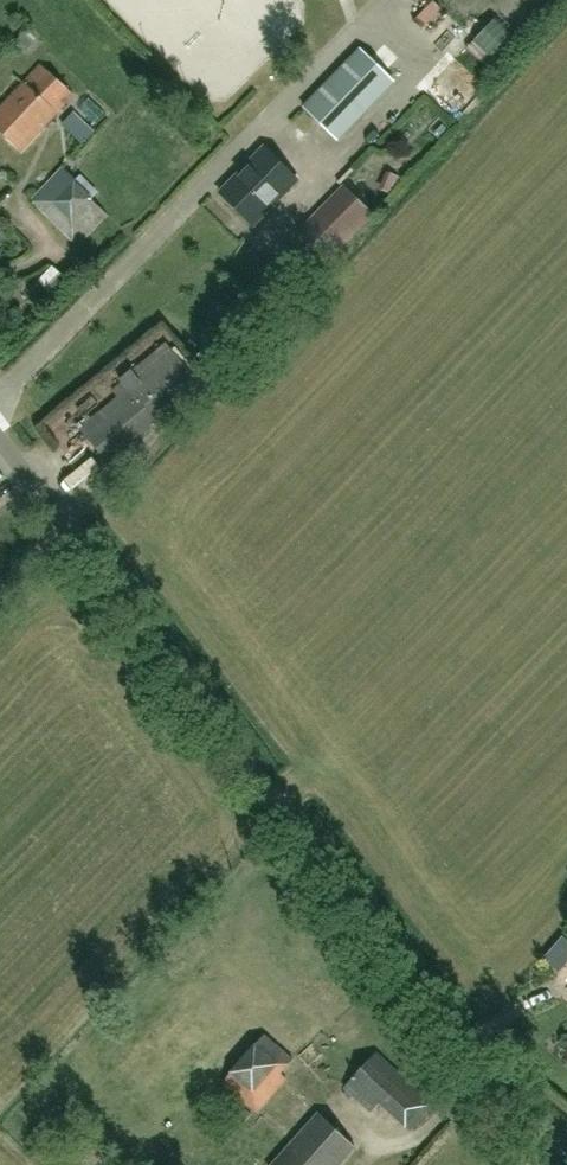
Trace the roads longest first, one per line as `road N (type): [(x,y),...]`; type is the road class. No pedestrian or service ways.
road 1 (unclassified): [(566,1157),(475,1070),(0,433)]

